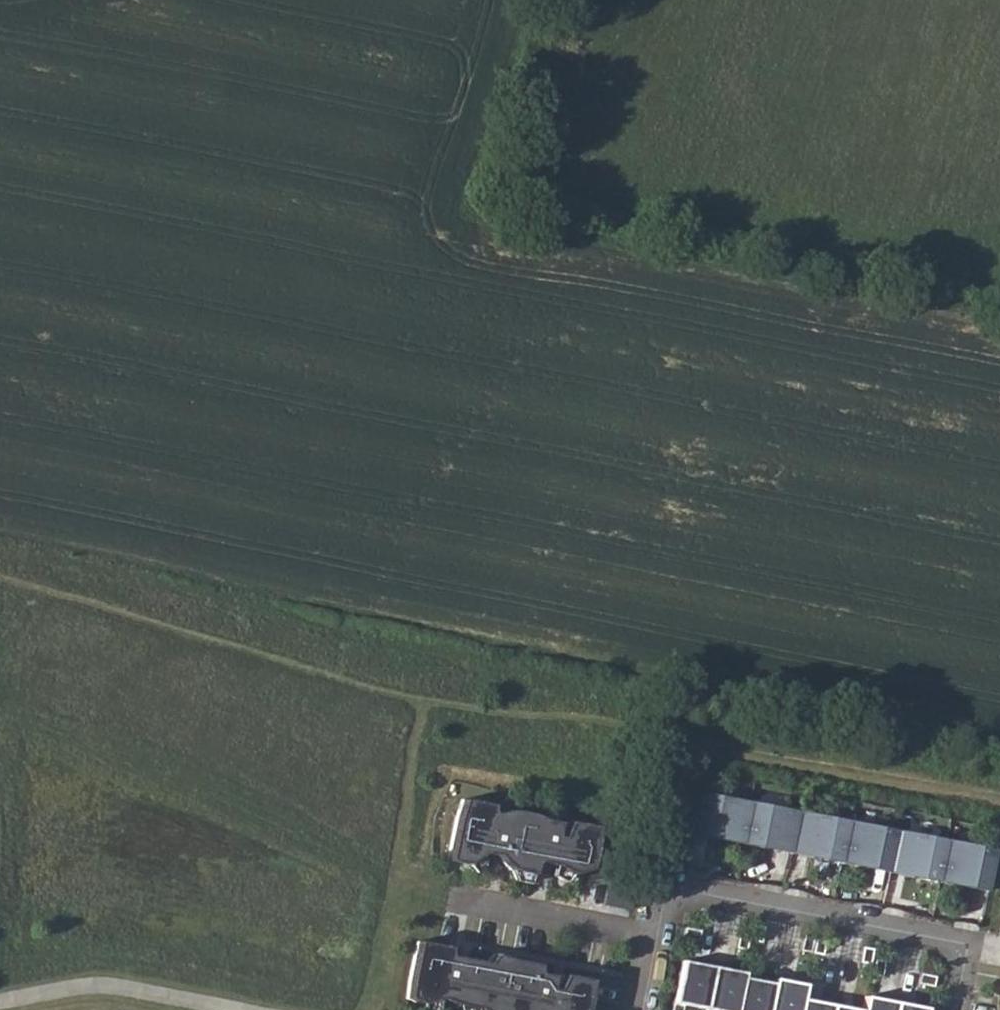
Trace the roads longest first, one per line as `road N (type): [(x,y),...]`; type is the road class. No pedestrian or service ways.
road 1 (residential): [(965,945),(659,882)]
road 2 (residential): [(635,1009),(659,882)]

